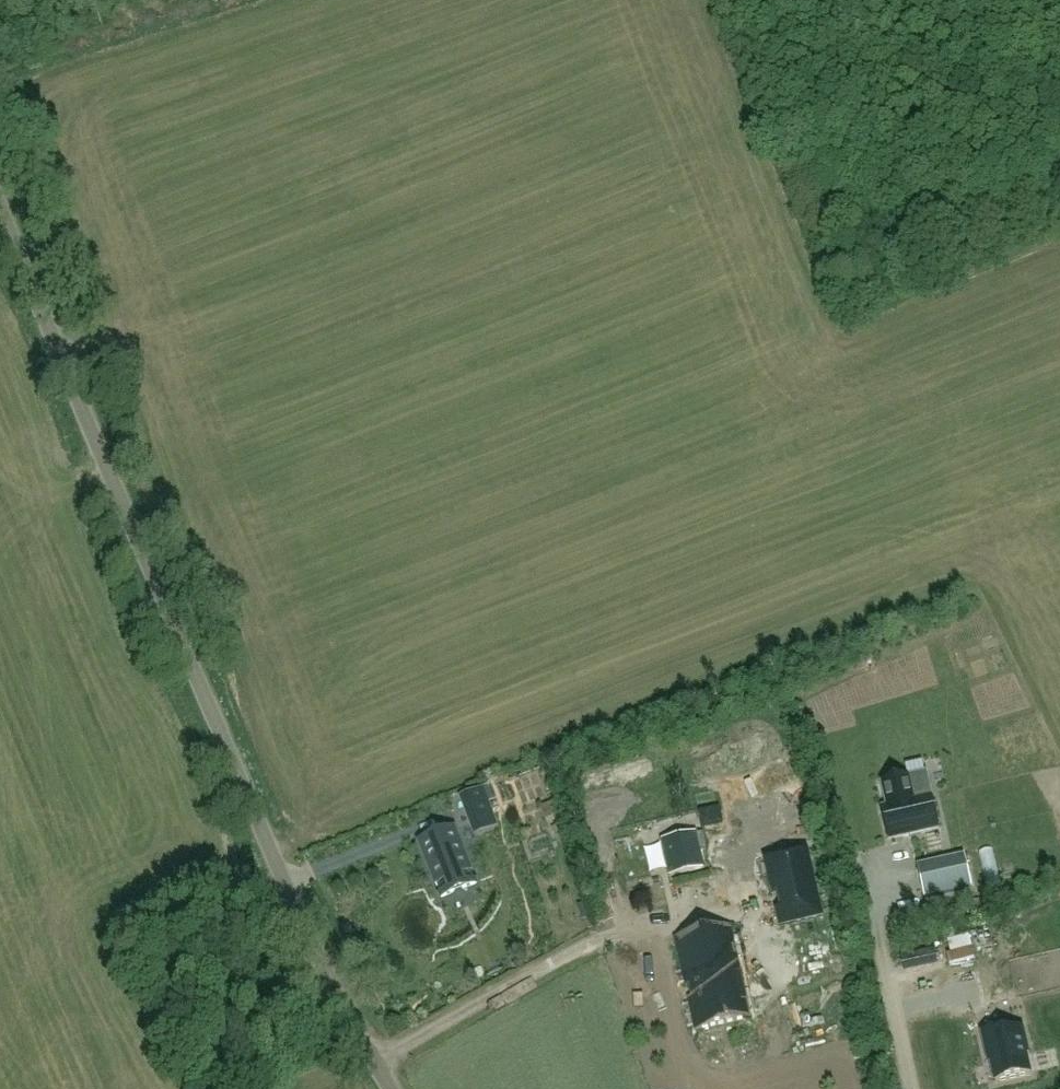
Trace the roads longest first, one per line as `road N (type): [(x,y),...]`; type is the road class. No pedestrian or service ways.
road 1 (unclassified): [(395,1088),(292,907),(0,202)]

